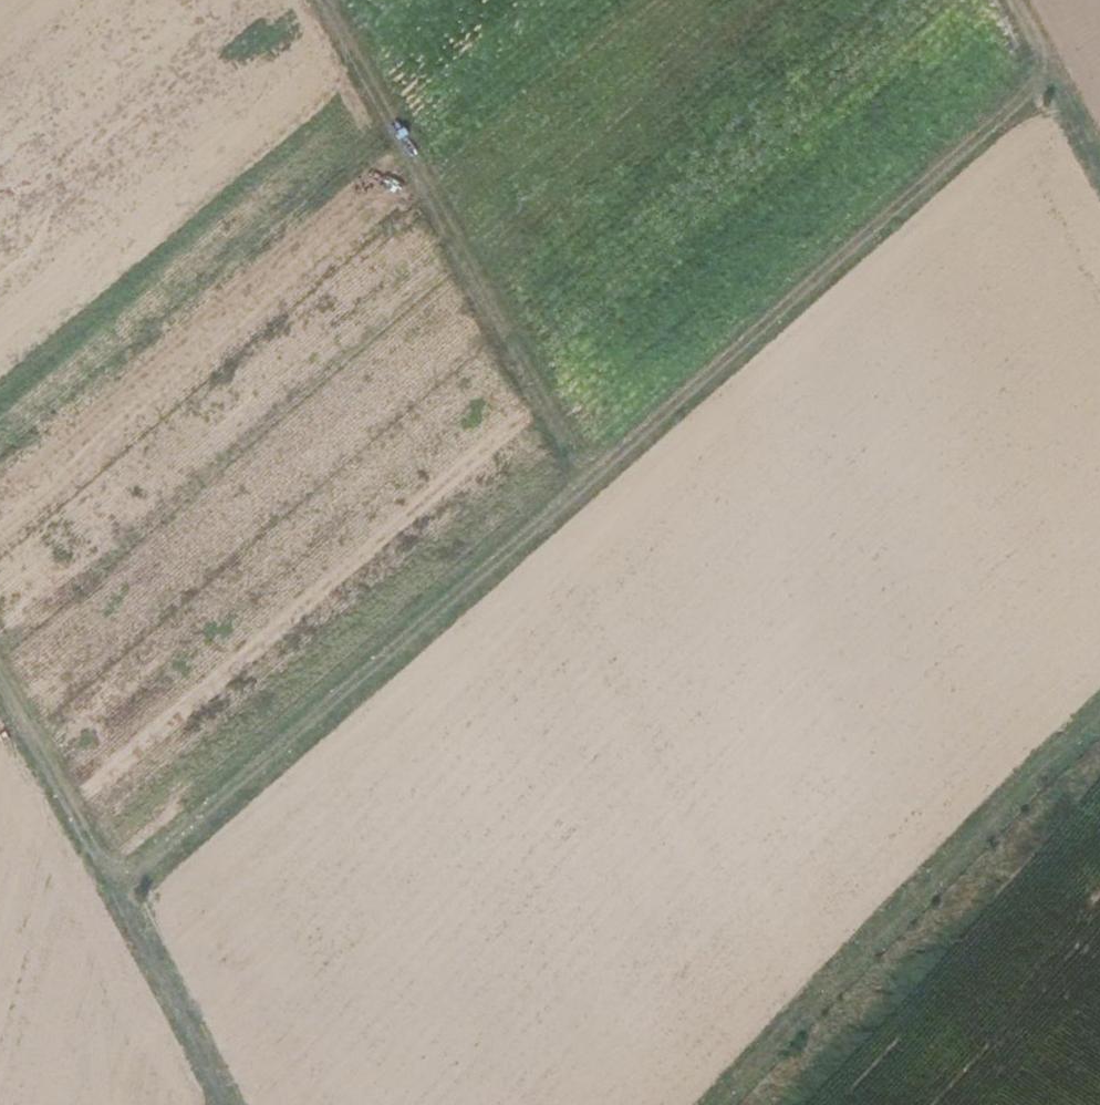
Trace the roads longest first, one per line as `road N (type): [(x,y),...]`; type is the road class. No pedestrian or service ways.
road 1 (track): [(758,1104),(1099,748)]

